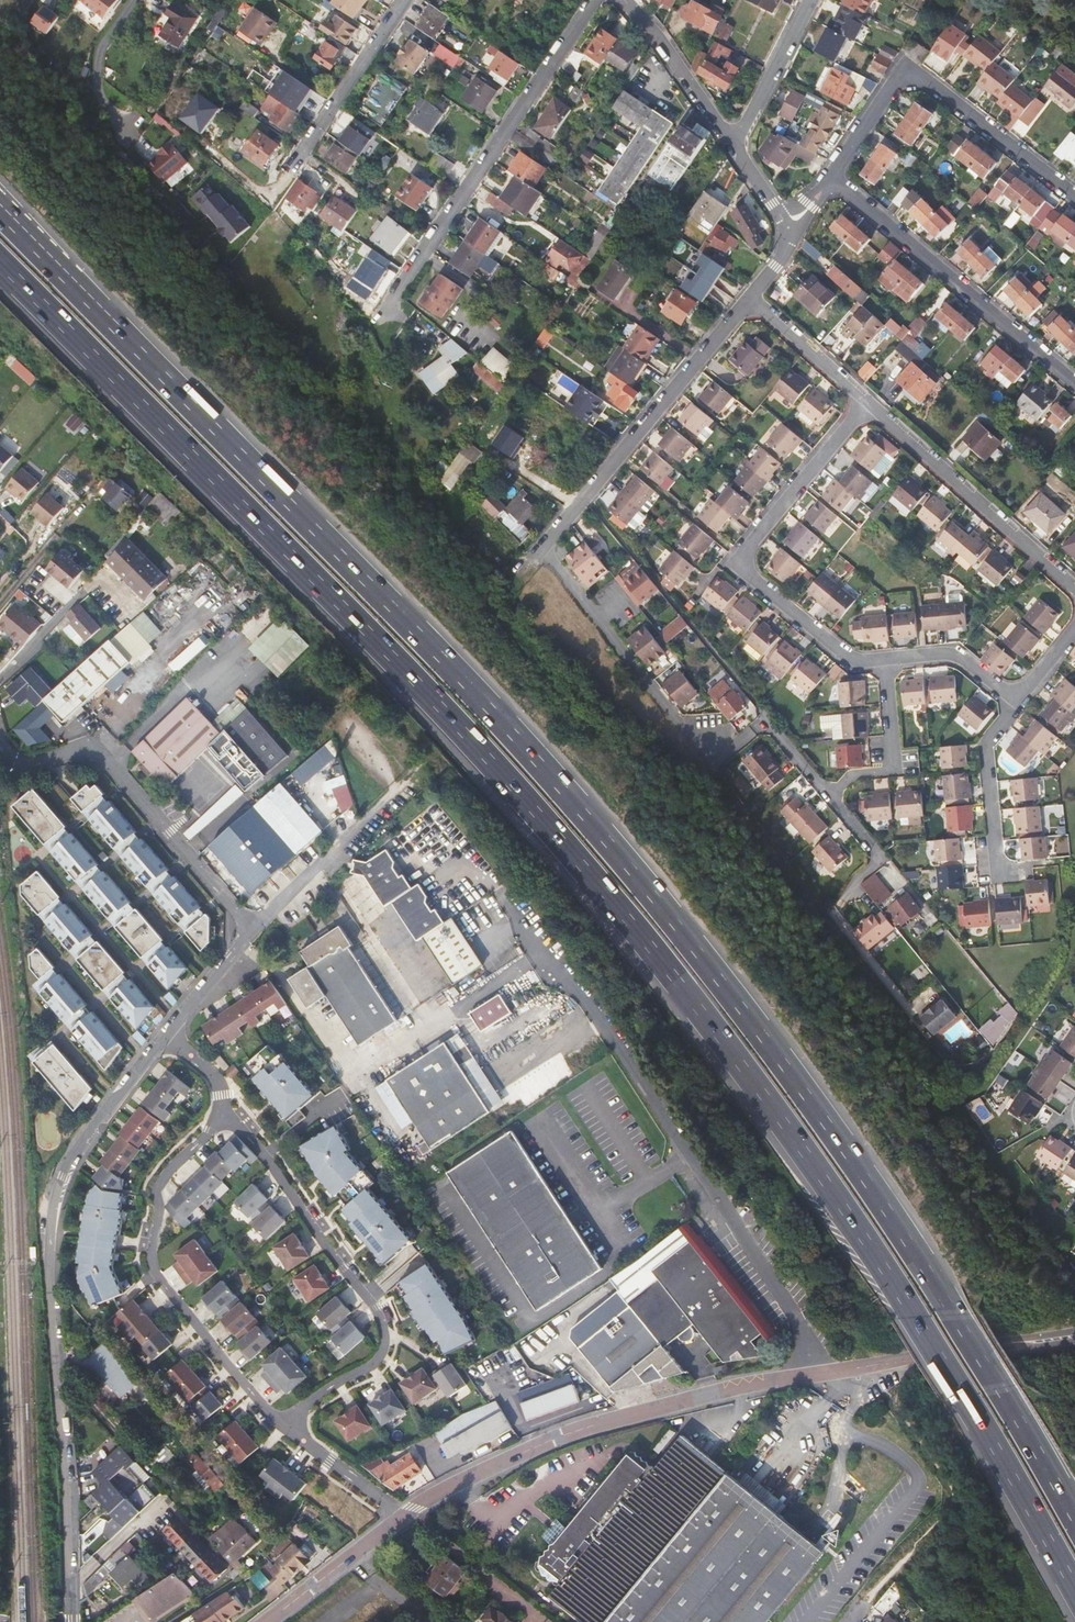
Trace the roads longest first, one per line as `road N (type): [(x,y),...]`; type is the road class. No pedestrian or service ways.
road 1 (motorway): [(0,259),(394,660),(608,898),(799,1145),(896,1289),(1074,1590)]
road 2 (motorway): [(1074,1517),(924,1265),(651,893),(445,661),(0,206)]
road 3 (residential): [(404,1514),(558,1438),(650,1411),(881,1362),(1074,1336)]
road 4 (unclassified): [(168,1037),(78,1147),(52,1215),(72,1621)]
road 5 (unclassified): [(0,739),(23,764),(78,749),(106,755),(255,930),(168,1037)]
road 6 (residential): [(587,497),(545,546),(714,765),(768,717)]
road 7 (residential): [(295,1417),(342,1381),(377,1369),(389,1328),(246,1132),(225,1118)]
road 8 (residential): [(225,1118),(167,1174),(156,1209),(155,1260),(160,1279),(263,1409),(295,1417)]
road 9 (residential): [(865,407),(738,562),(848,656),(887,658)]
road 10 (residential): [(596,0),(398,302)]
road 11 (residential): [(829,179),(908,68),(1074,197)]
road 12 (residential): [(1074,383),(829,179)]
road 13 (residential): [(587,497),(768,717)]
road 14 (residential): [(1074,594),(865,407)]
road 15 (residential): [(753,299),(587,497)]
road 16 (residential): [(410,0),(304,158)]
road 17 (residential): [(887,658),(897,771),(859,774),(831,797)]
road 18 (residential): [(1017,696),(986,740),(998,870)]
road 19 (residential): [(625,0),(736,142)]
road 20 (residential): [(264,1621),(404,1514)]
road 21 (residential): [(736,142),(809,0)]
road 22 (residential): [(865,407),(753,299)]
road 23 (residential): [(295,1417),(304,1440),(404,1514)]
road 24 (residential): [(887,658),(962,657),(1017,696)]

